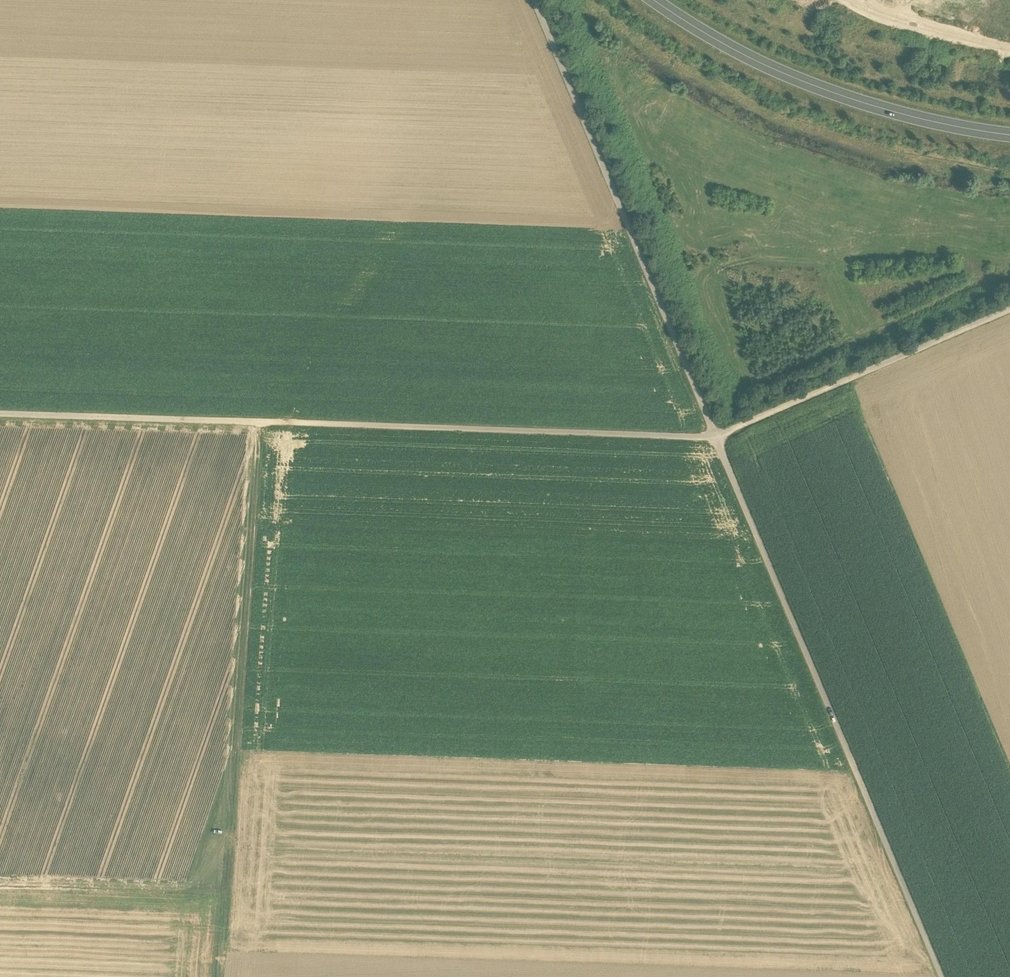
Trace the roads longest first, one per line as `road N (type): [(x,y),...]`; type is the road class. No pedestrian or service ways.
road 1 (unclassified): [(0,414),(715,437)]
road 2 (track): [(943,976),(715,437)]
road 3 (track): [(262,422),(219,976)]
road 4 (track): [(715,437),(532,0)]
road 5 (secondary): [(1009,138),(915,121),(793,79),(653,0)]
road 6 (track): [(1009,318),(804,408),(715,437)]

